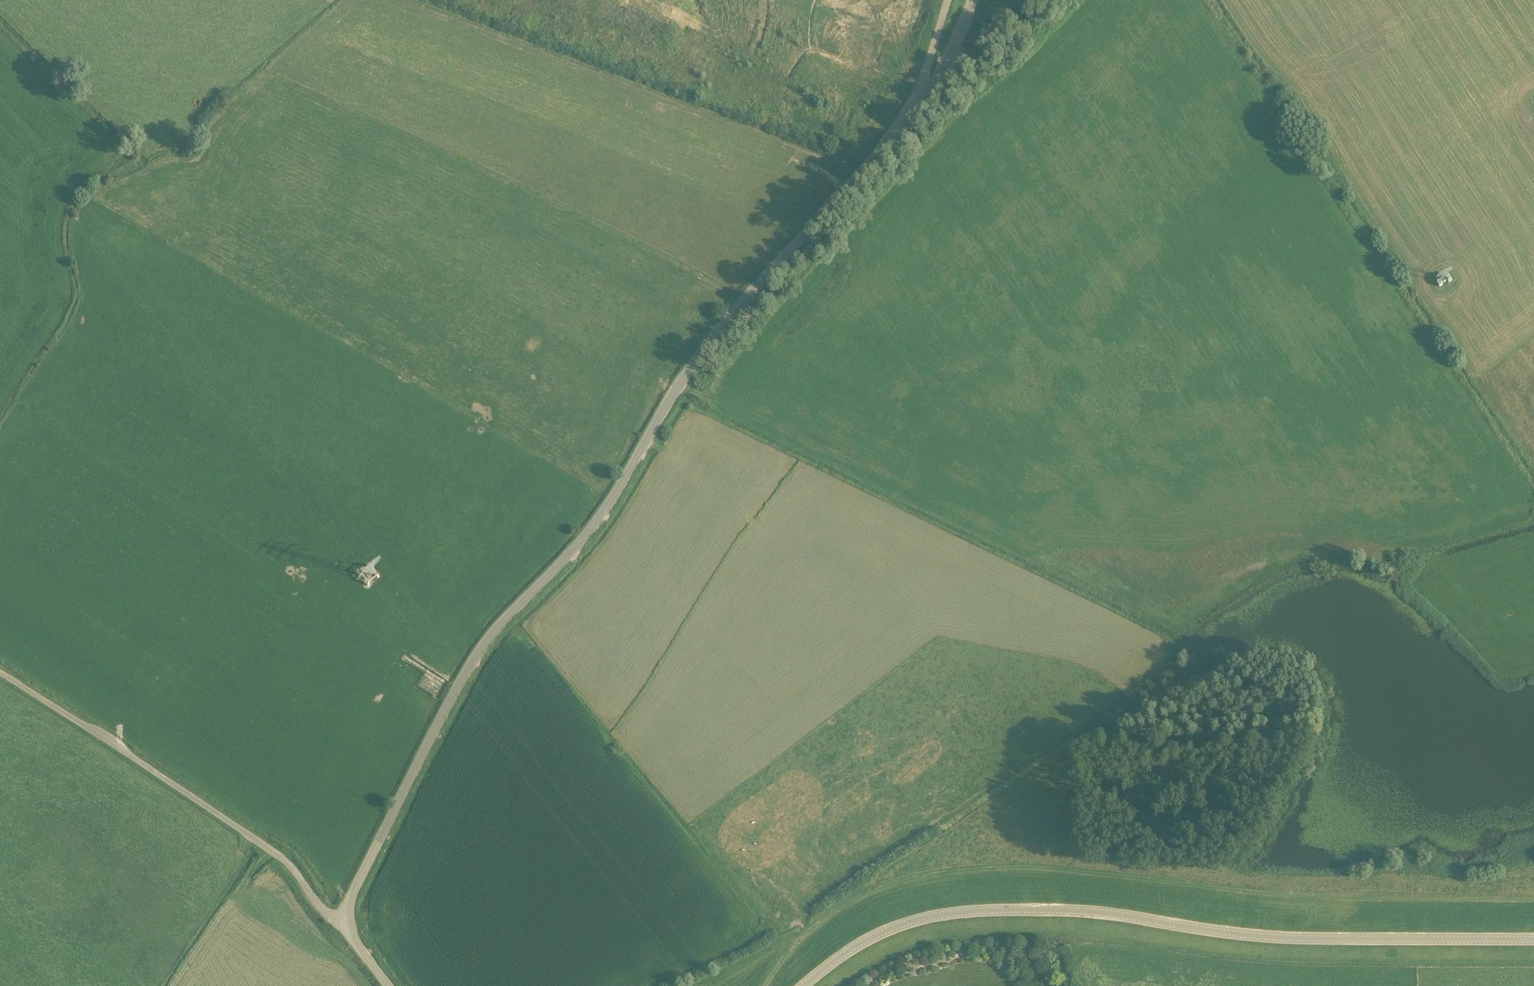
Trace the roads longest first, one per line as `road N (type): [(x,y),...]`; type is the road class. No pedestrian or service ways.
road 1 (unclassified): [(348,921),(355,890),(452,698),(498,627),(582,542),(698,355),(921,98)]
road 2 (tertiary): [(808,985),(897,926),(984,910),(1115,913),(1247,935),(1533,939)]
road 3 (unclassified): [(0,671),(280,856),(323,911),(348,921)]

